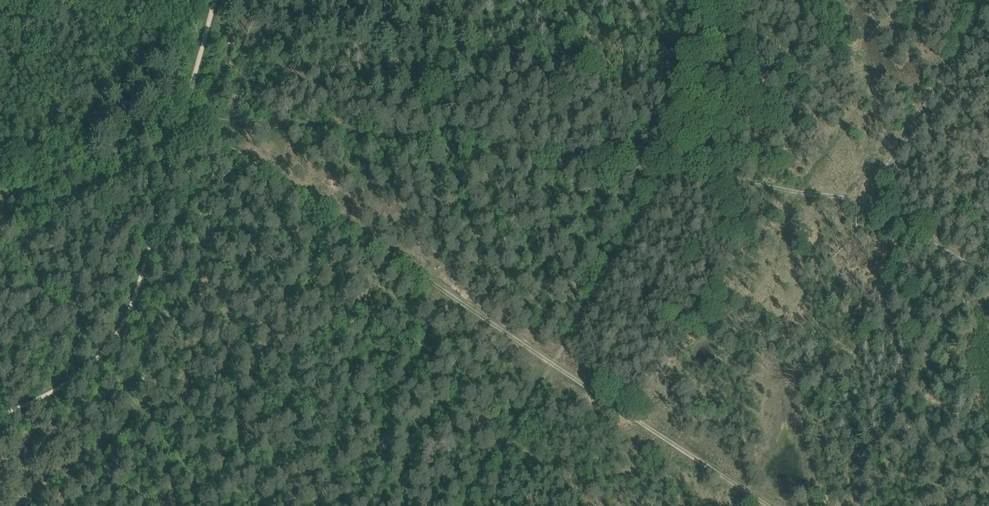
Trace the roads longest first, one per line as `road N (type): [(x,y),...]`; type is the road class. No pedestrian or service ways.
road 1 (track): [(191,127),(767,505)]
road 2 (track): [(468,505),(668,171)]
road 3 (track): [(0,413),(69,385),(116,331),(137,292),(181,124)]
road 4 (track): [(986,0),(871,205)]
road 5 (track): [(668,171),(855,196),(871,205)]
road 6 (track): [(24,505),(141,419)]
road 7 (track): [(871,205),(988,278)]
road 8 (track): [(181,124),(215,0)]

